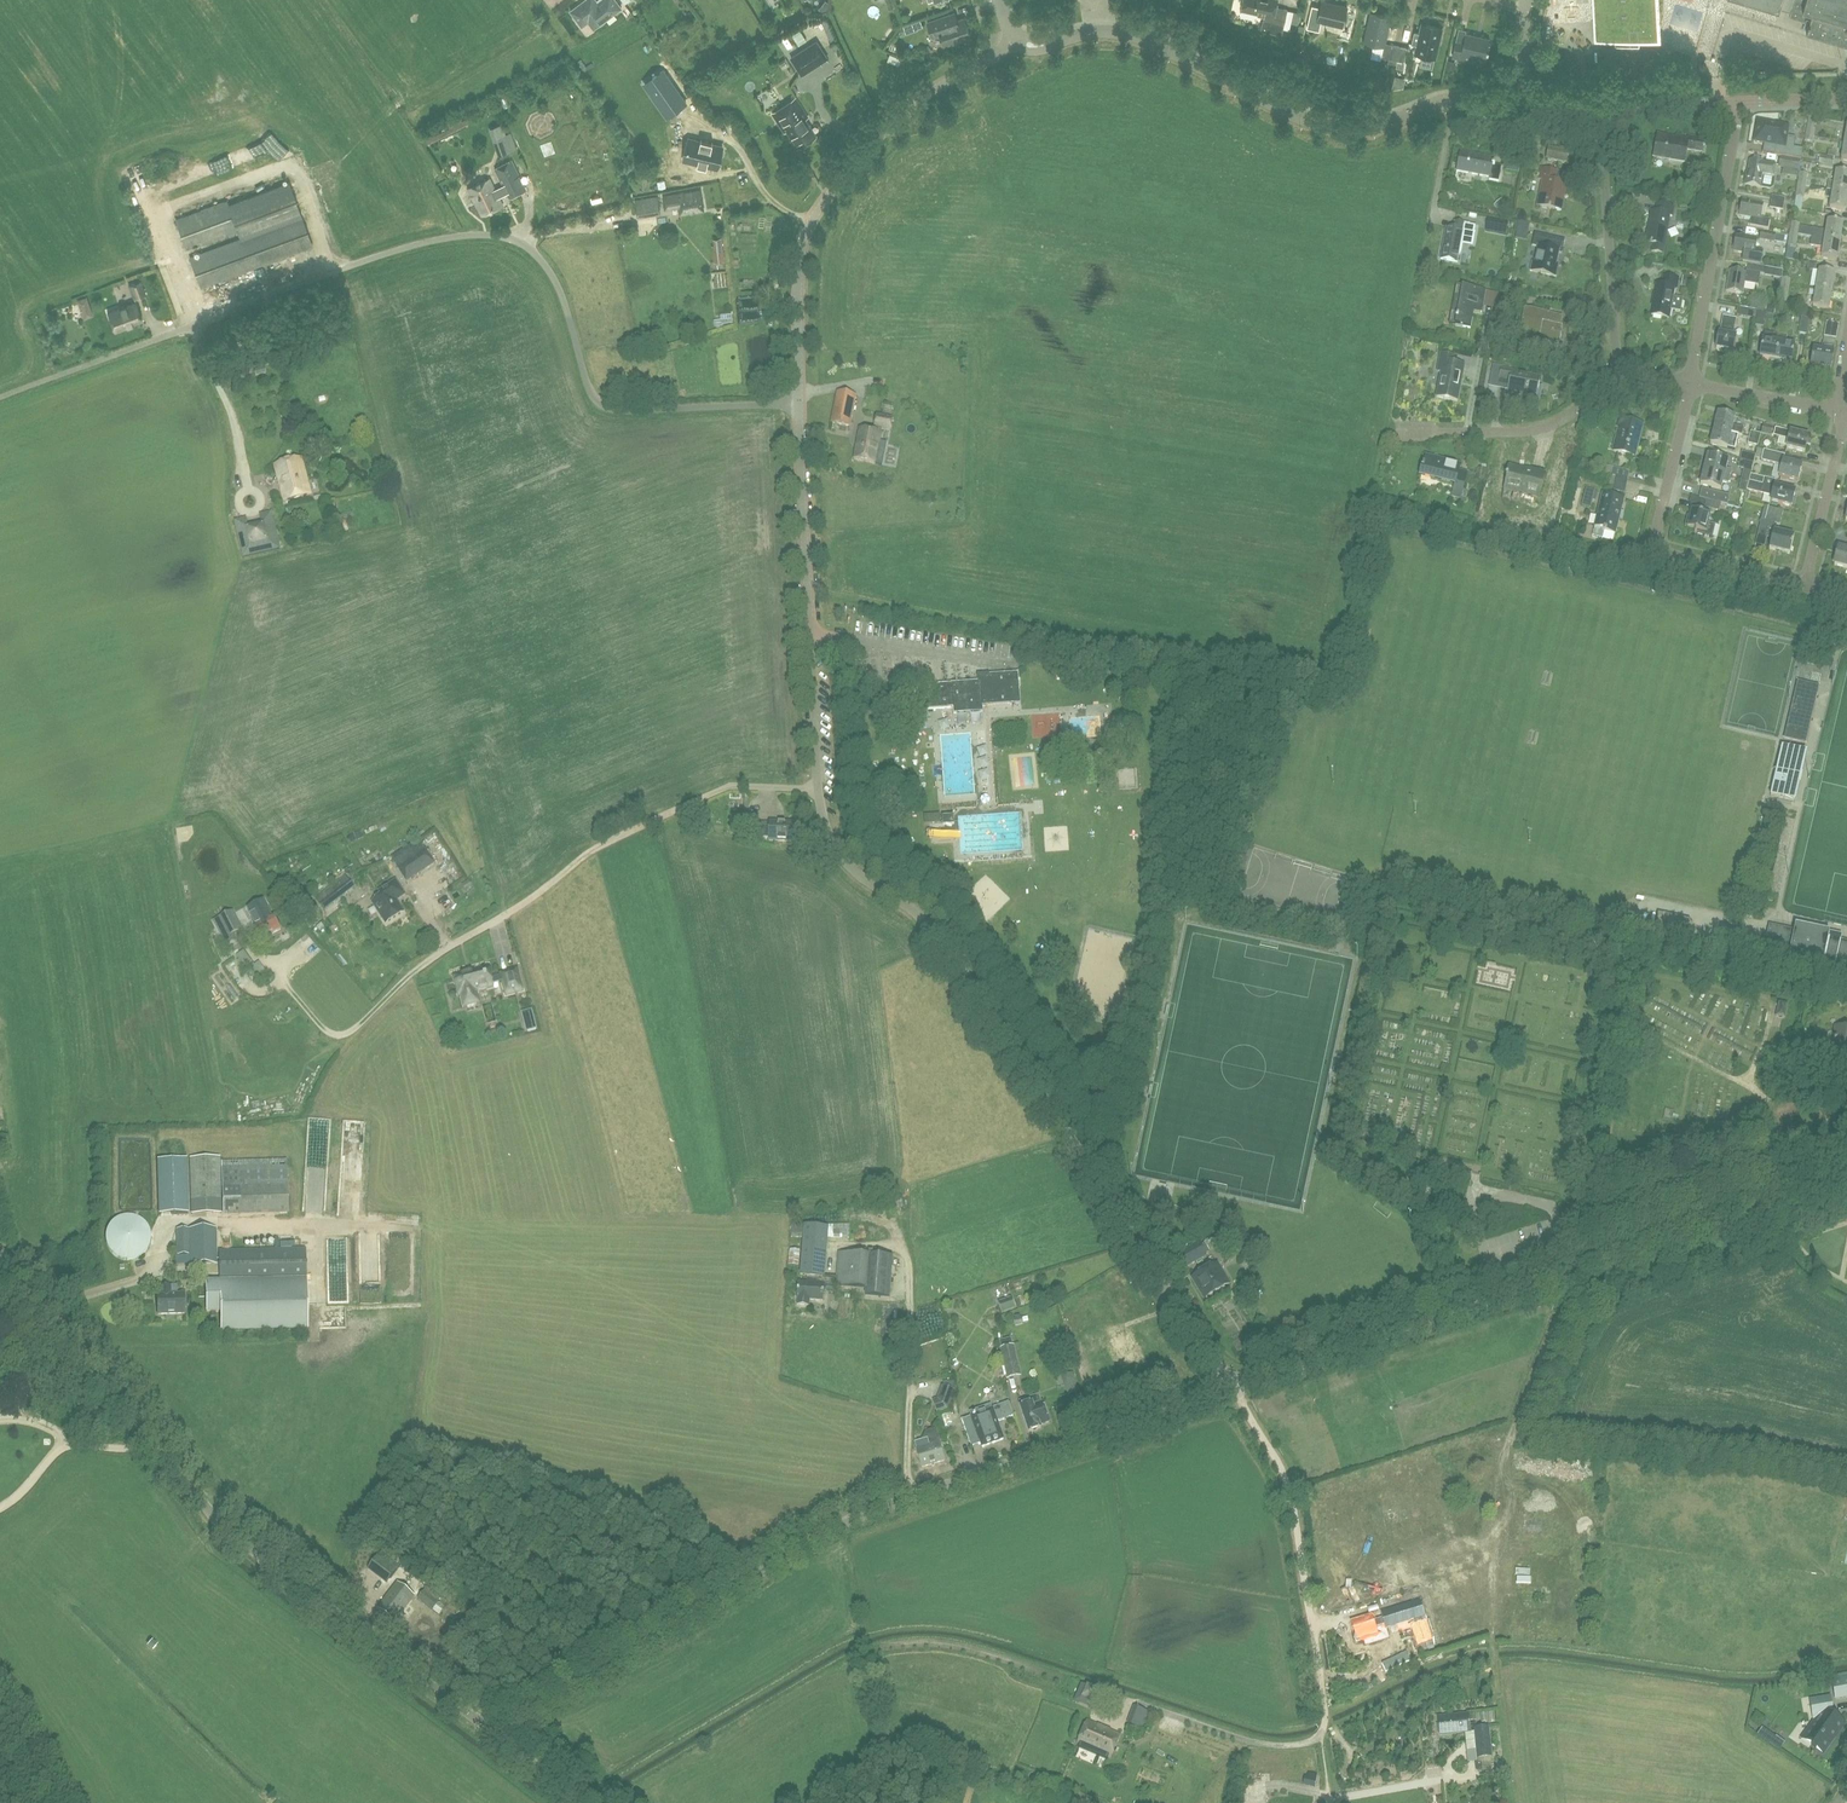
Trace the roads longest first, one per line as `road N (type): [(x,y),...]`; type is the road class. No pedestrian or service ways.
road 1 (unclassified): [(1226,1380),(936,931),(841,856),(817,787),(802,401),(806,232),(883,136),(1018,46)]
road 2 (unclassified): [(492,1731),(847,1521),(1200,1400),(1226,1380)]
road 3 (unclassified): [(492,1731),(232,1532),(27,1284),(0,1269)]
road 4 (unclassified): [(1452,106),(1364,127),(1329,126),(1137,37),(1101,32),(1042,48),(1018,46)]
road 5 (unclassified): [(1226,1380),(1297,1370),(1584,1270)]
road 6 (track): [(1323,1734),(1291,1486),(1240,1399),(1237,1378)]
road 7 (residential): [(1804,581),(1663,547),(1691,384)]
road 8 (residential): [(1691,384),(1746,94)]
road 9 (unclassified): [(1584,1270),(1846,1183)]
road 10 (residential): [(1614,370),(1606,101)]
road 11 (residential): [(1381,430),(1543,425),(1579,414),(1614,370)]
road 12 (residential): [(1372,1598),(1490,1563),(1502,1460)]
road 13 (residential): [(1502,1460),(1584,1270)]
road 14 (residential): [(1804,581),(1845,411)]
road 15 (track): [(1795,1200),(1785,1138),(1792,1098),(1807,1079),(1846,1082)]
road 16 (residential): [(1452,106),(1433,211),(1478,219)]
road 17 (residential): [(1836,410),(1691,384)]
road 18 (unclassified): [(1746,94),(1606,101)]
road 19 (residential): [(1502,1460),(1367,1497)]
road 20 (unclassified): [(589,1802),(492,1731)]

